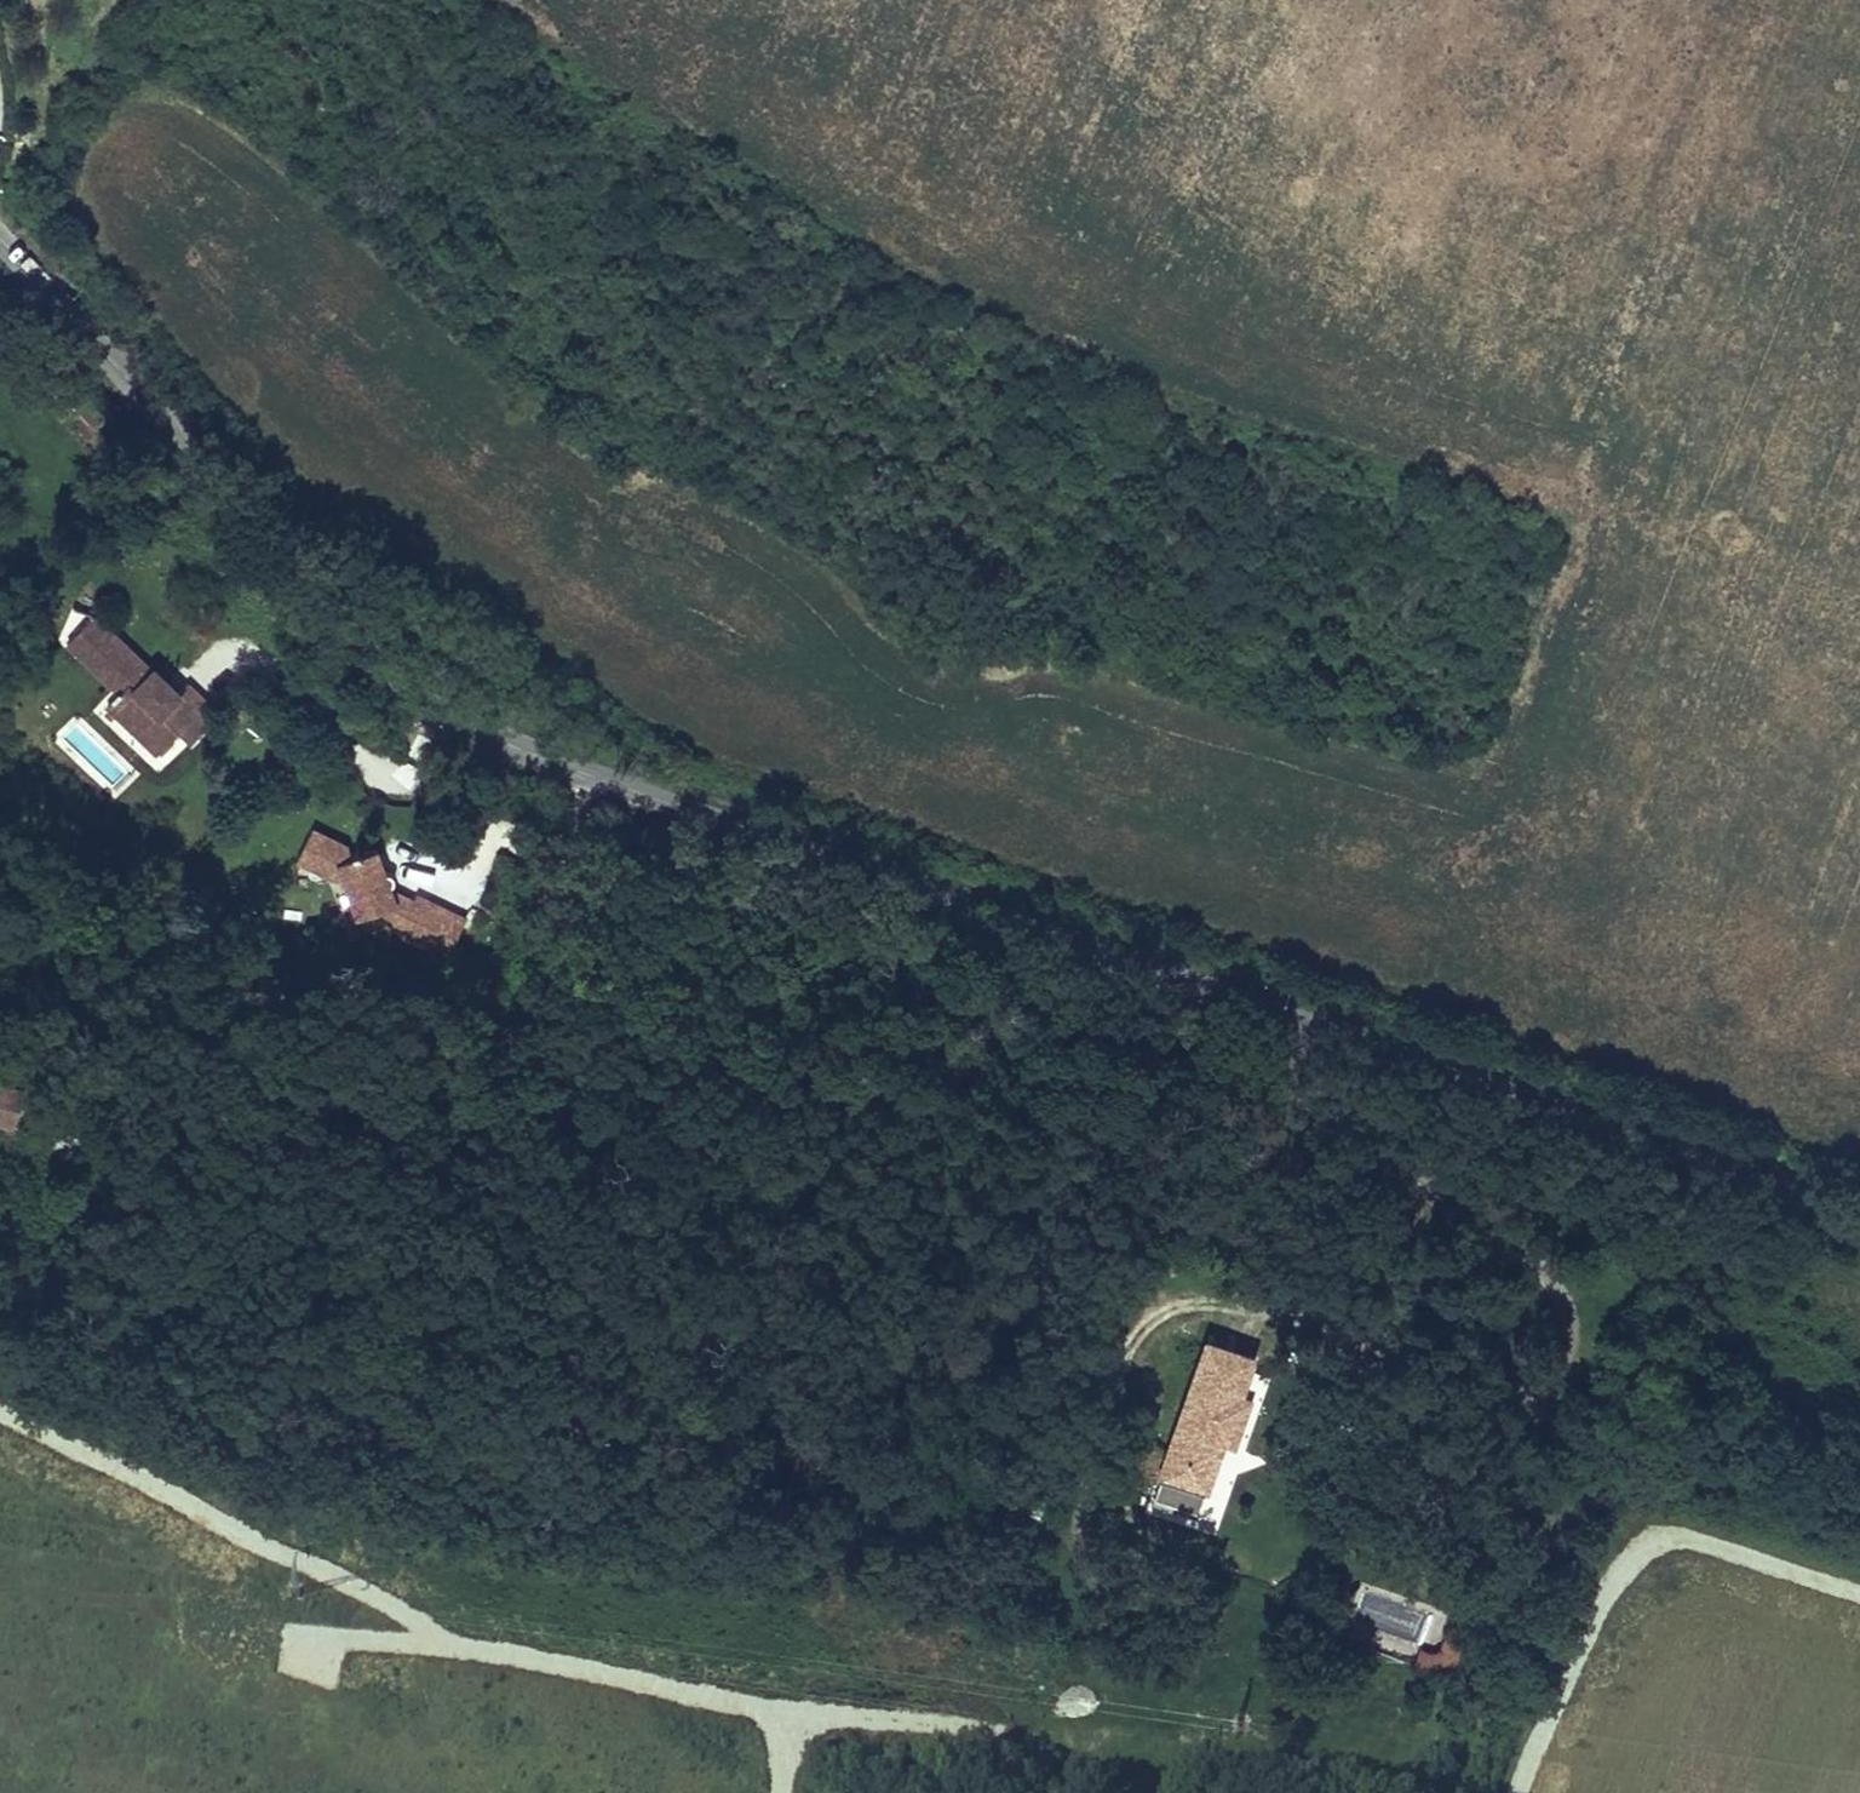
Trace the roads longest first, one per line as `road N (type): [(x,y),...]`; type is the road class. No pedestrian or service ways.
road 1 (tertiary): [(1859,1220),(481,734),(398,675),(312,590),(0,241)]

